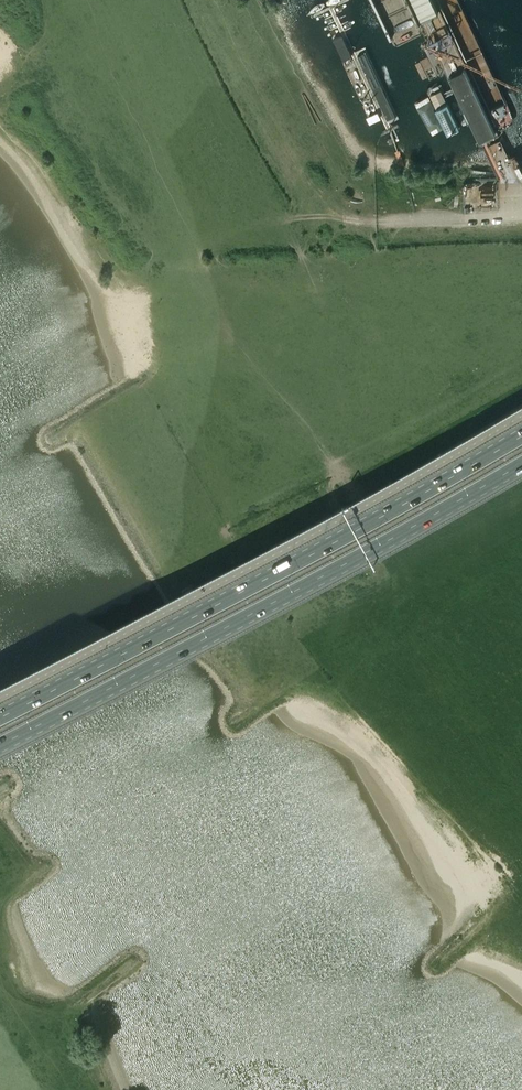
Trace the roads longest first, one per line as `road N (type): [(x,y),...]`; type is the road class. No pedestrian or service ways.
road 1 (trunk): [(0,734),(521,456)]
road 2 (trunk): [(521,431),(0,707)]
road 3 (unclassified): [(521,215),(376,223)]

